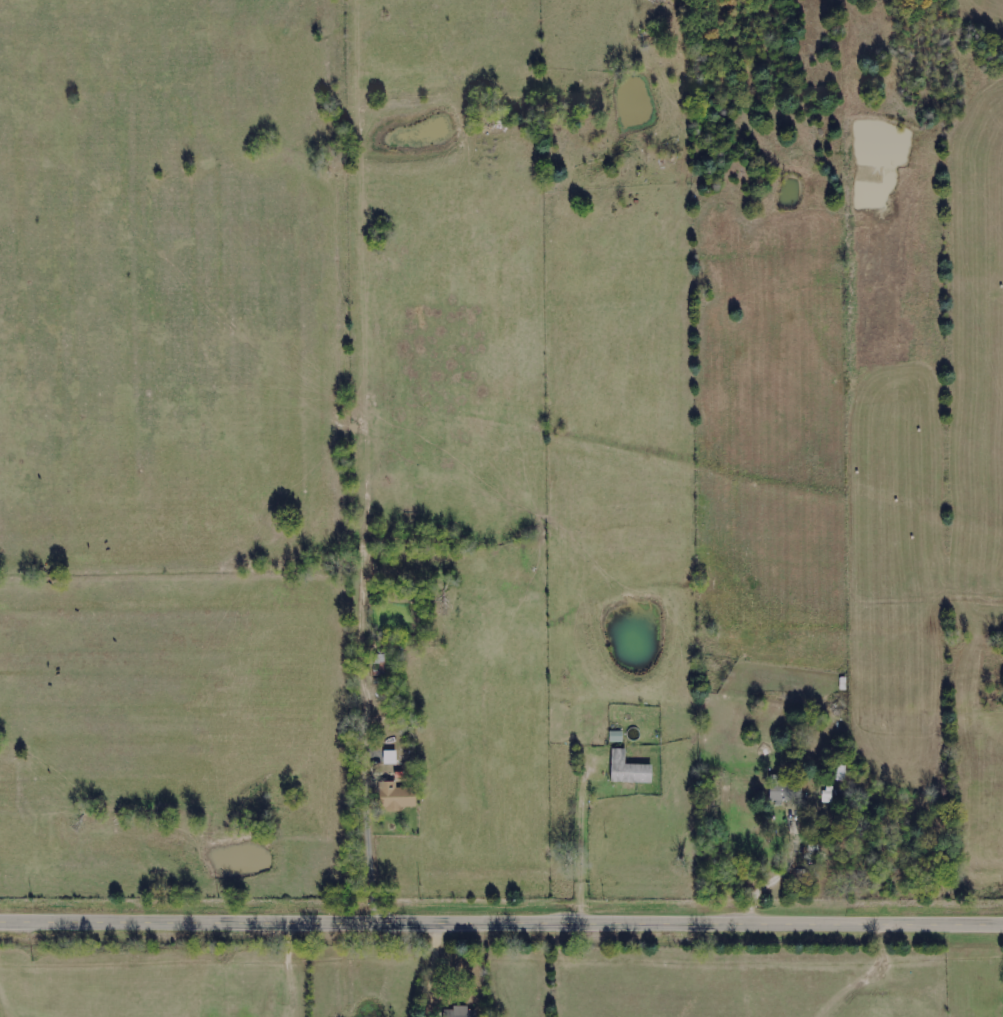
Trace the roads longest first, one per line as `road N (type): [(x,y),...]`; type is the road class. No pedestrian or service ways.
road 1 (secondary): [(0,923),(1002,926)]

